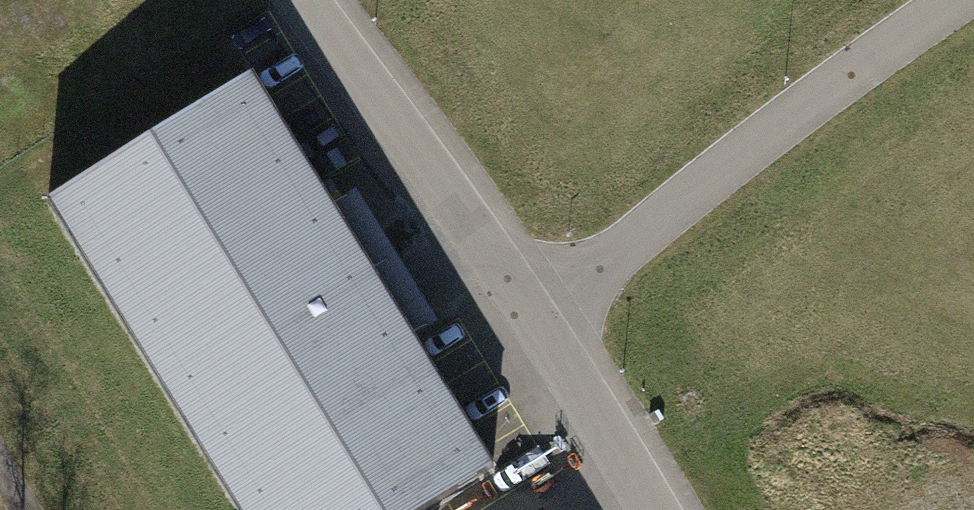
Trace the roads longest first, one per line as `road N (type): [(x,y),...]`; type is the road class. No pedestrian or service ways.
road 1 (residential): [(530,314),(962,0)]
road 2 (residential): [(530,314),(313,0)]
road 3 (residential): [(658,509),(530,314)]

